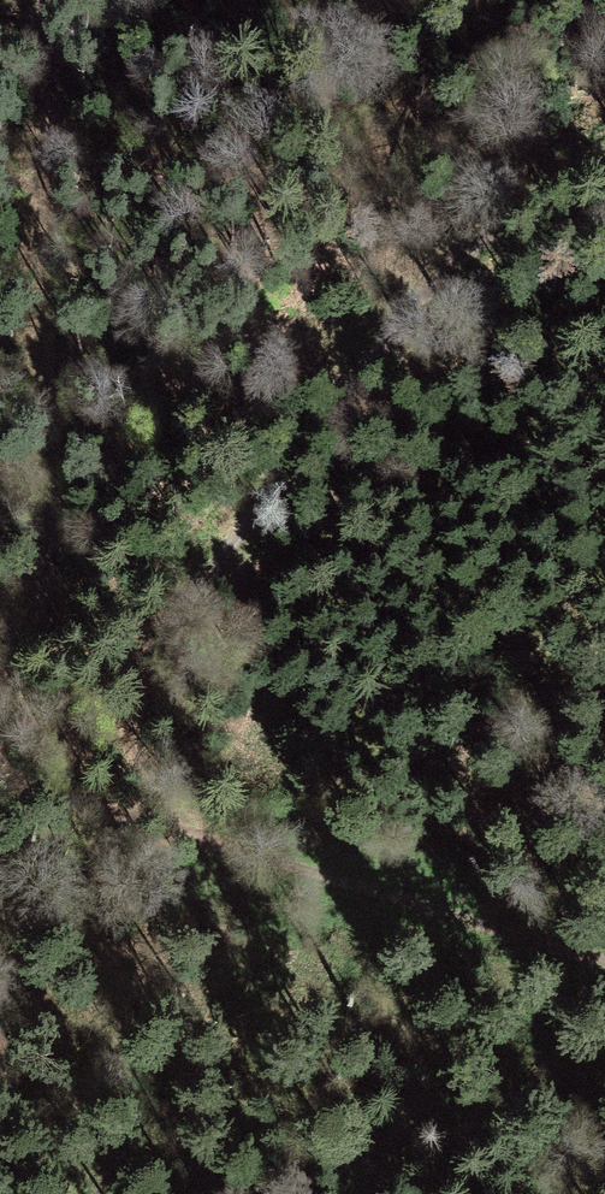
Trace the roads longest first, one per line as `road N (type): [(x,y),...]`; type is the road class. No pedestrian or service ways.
road 1 (track): [(0,776),(126,809),(141,761),(131,671),(178,595),(233,542),(421,309),(510,220),(604,170)]
road 2 (track): [(0,668),(35,603),(50,509),(33,226),(47,0)]
road 3 (track): [(126,809),(377,892),(604,952)]

